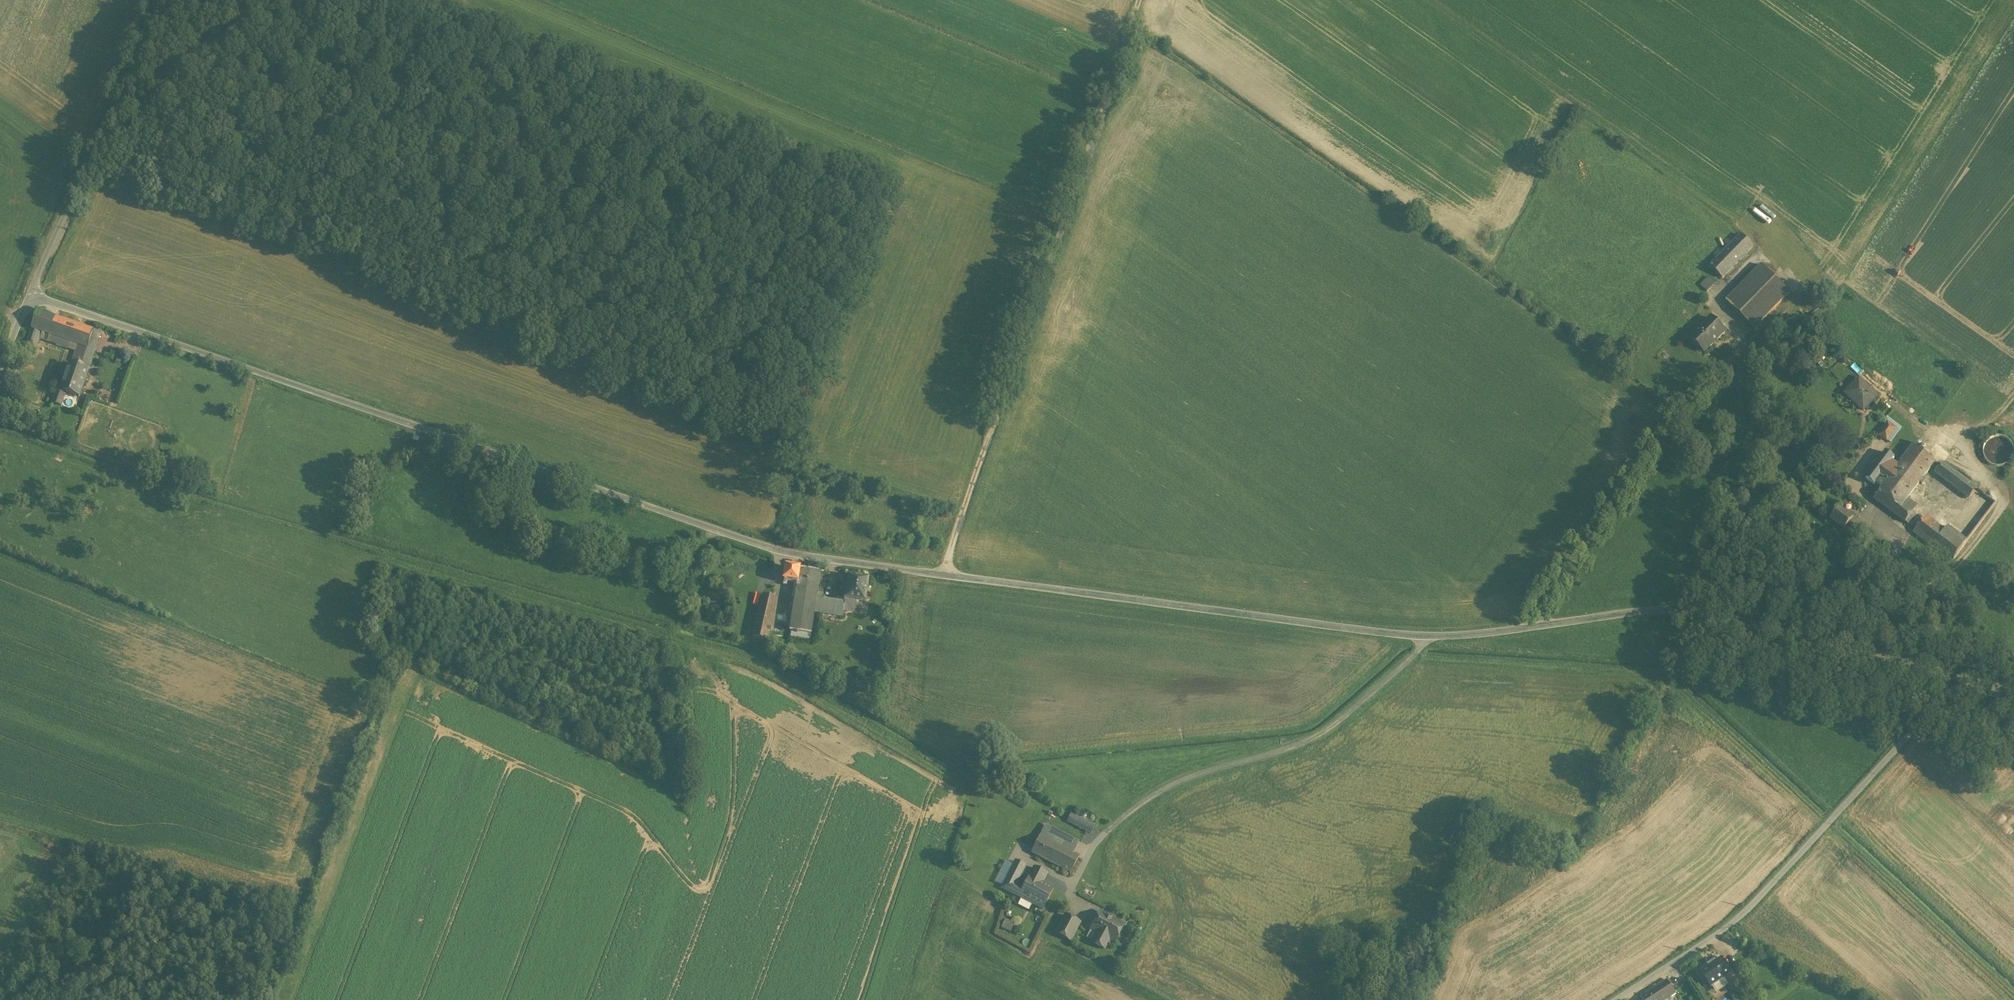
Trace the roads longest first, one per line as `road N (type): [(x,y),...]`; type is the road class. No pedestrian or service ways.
road 1 (tertiary): [(31,294),(801,554),(1405,634),(1698,610),(1954,677)]
road 2 (track): [(1138,0),(943,574)]
road 3 (residential): [(1954,677),(1943,699),(1746,911),(1617,999)]
road 4 (unclassified): [(31,294),(164,0)]

